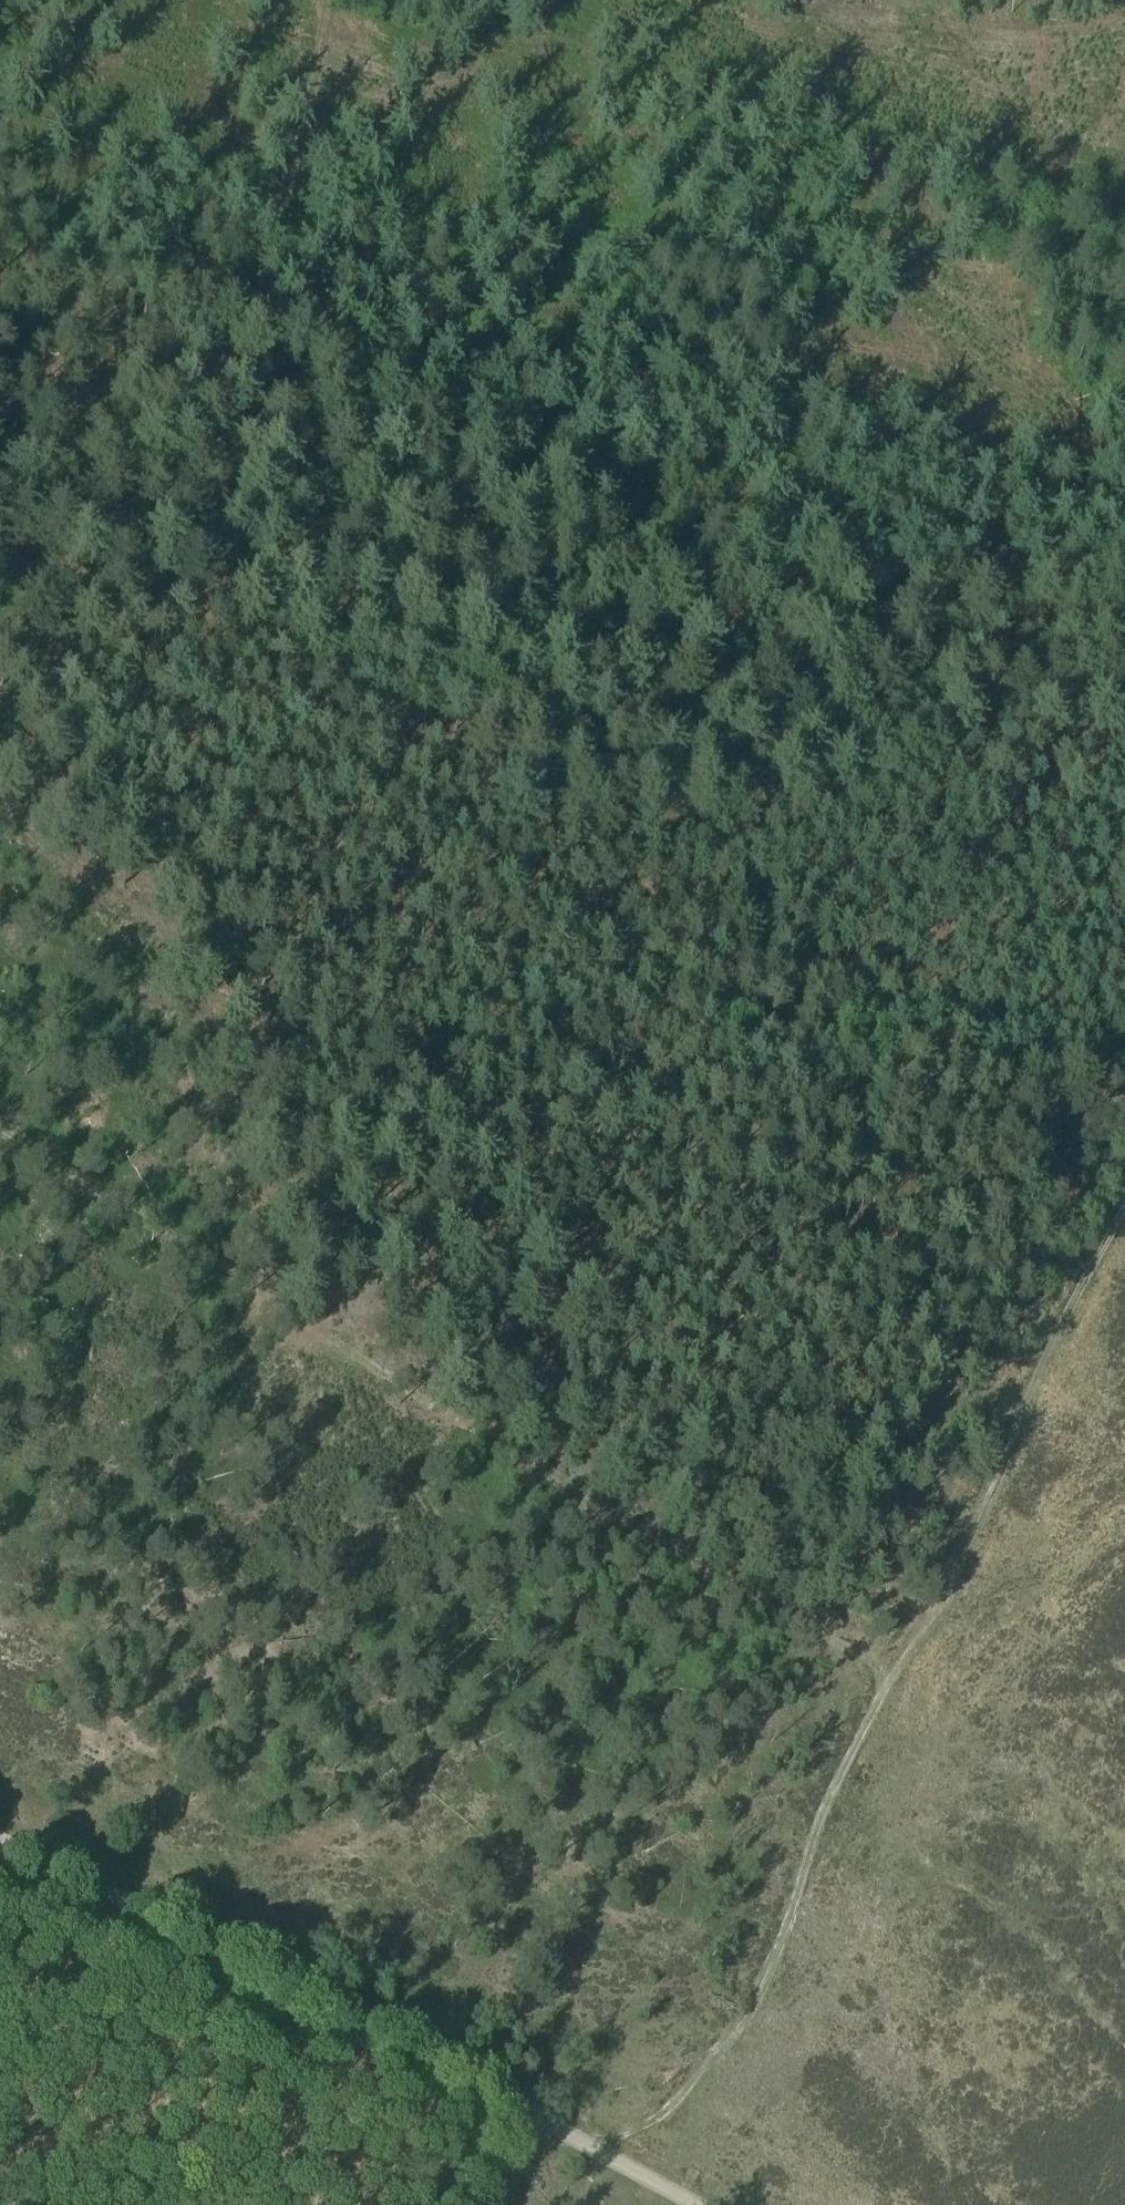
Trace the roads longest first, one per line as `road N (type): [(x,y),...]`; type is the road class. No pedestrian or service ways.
road 1 (track): [(589,2148),(652,2117),(740,2020),(792,1907),(824,1806),(891,1673),(937,1612),(1075,1290),(1124,1204)]
road 2 (track): [(0,1841),(701,2204)]

